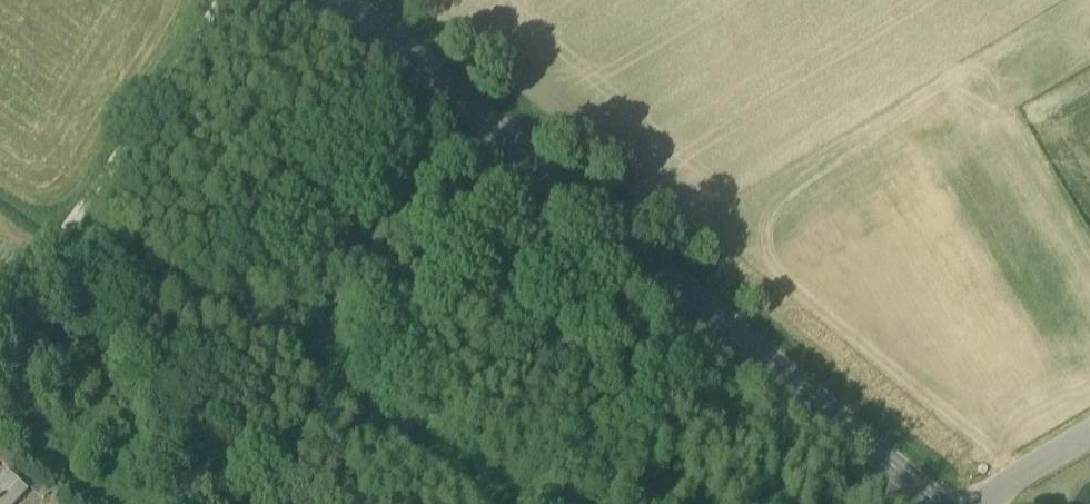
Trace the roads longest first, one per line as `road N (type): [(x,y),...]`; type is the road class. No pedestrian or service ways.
road 1 (tertiary): [(337,0),(935,503)]
road 2 (track): [(0,310),(57,243),(220,0)]
road 3 (track): [(983,503),(1089,441)]

